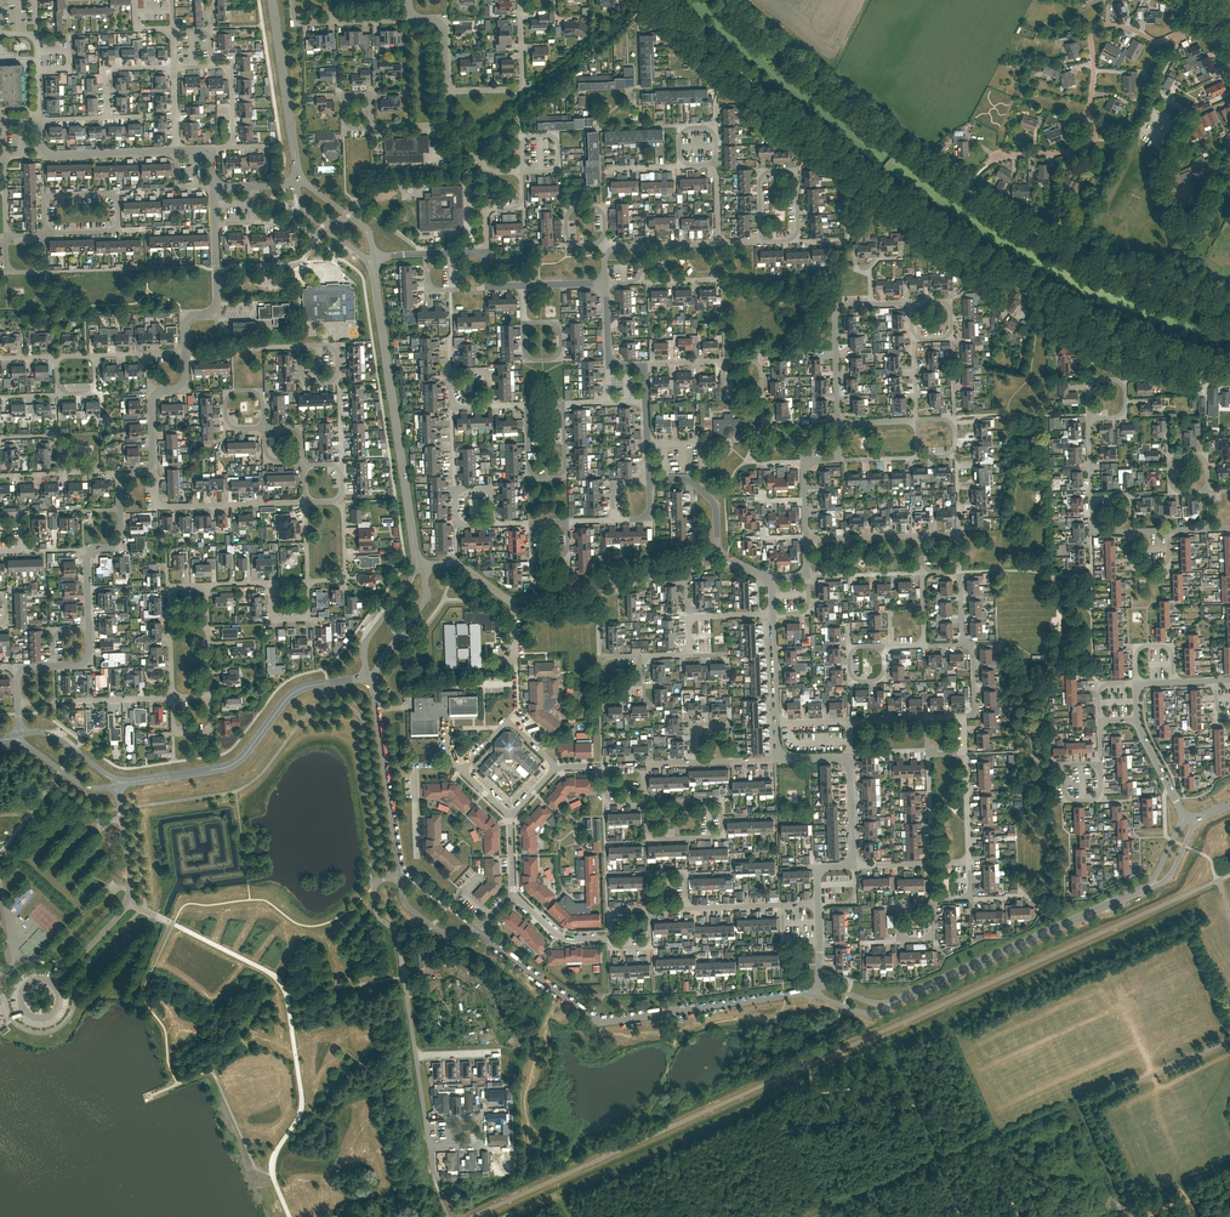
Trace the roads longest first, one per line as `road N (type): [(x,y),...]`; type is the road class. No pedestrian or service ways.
road 1 (track): [(910,148),(1075,252),(1229,312)]
road 2 (residential): [(986,166),(1093,142),(1093,28),(1119,26),(1160,41),(1213,15)]
road 3 (tertiary): [(801,992),(601,1021),(484,936)]
road 4 (tertiary): [(417,559),(375,277)]
road 5 (tertiary): [(894,1001),(1149,886)]
road 6 (tertiary): [(132,781),(234,764),(292,693),(368,677)]
road 7 (track): [(726,0),(910,148)]
road 8 (residential): [(401,870),(373,887),(376,912),(398,938),(416,1056)]
road 9 (residential): [(513,603),(718,552)]
road 10 (track): [(1036,296),(1229,368)]
road 11 (tertiary): [(401,870),(371,683)]
road 12 (residential): [(150,467),(163,507),(305,503)]
road 13 (residential): [(44,233),(107,231),(119,219),(117,199),(107,193),(55,195),(43,207)]
road 14 (tertiary): [(296,170),(272,0)]
road 15 (residential): [(563,403),(559,477),(528,471),(527,407)]
road 16 (residential): [(177,150),(49,155),(38,120)]
road 17 (residential): [(447,91),(521,88),(520,0)]
road 18 (residential): [(762,242),(759,185),(770,171),(797,180),(795,237)]
road 19 (residential): [(18,702),(172,697)]
road 20 (residential): [(838,422),(835,311),(872,304)]
road 21 (residential): [(717,799),(718,837),(653,839),(646,801)]
road 22 (residential): [(556,769),(508,721),(461,769)]
road 23 (residential): [(416,856),(414,771),(453,761)]
road 24 (tertiary): [(416,567),(366,643),(368,677)]
road 25 (tertiary): [(374,675),(423,603),(421,566)]

